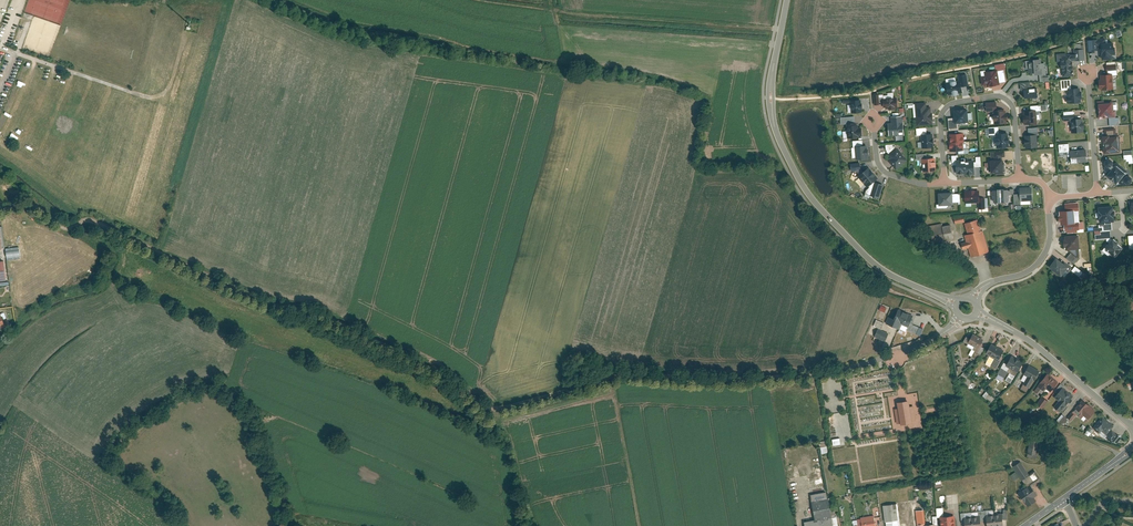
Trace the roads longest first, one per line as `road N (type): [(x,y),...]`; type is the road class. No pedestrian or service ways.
road 1 (track): [(827,374),(716,381),(619,377),(493,408),(369,338),(257,299),(93,222),(65,227),(35,207),(0,209)]
road 2 (unclassified): [(957,304),(885,272),(806,191),(772,114),(786,0)]
road 3 (residential): [(945,183),(944,110),(999,95),(1014,108),(1020,179)]
road 4 (unclassified): [(1132,426),(1038,348),(976,313)]
road 5 (residential): [(1085,36),(1098,194)]
road 6 (track): [(611,379),(638,525)]
road 7 (residential): [(961,318),(896,357),(827,374)]
road 8 (residential): [(972,300),(985,285),(1036,266),(1048,249),(1049,198)]
road 9 (residential): [(945,183),(886,171),(872,92)]

